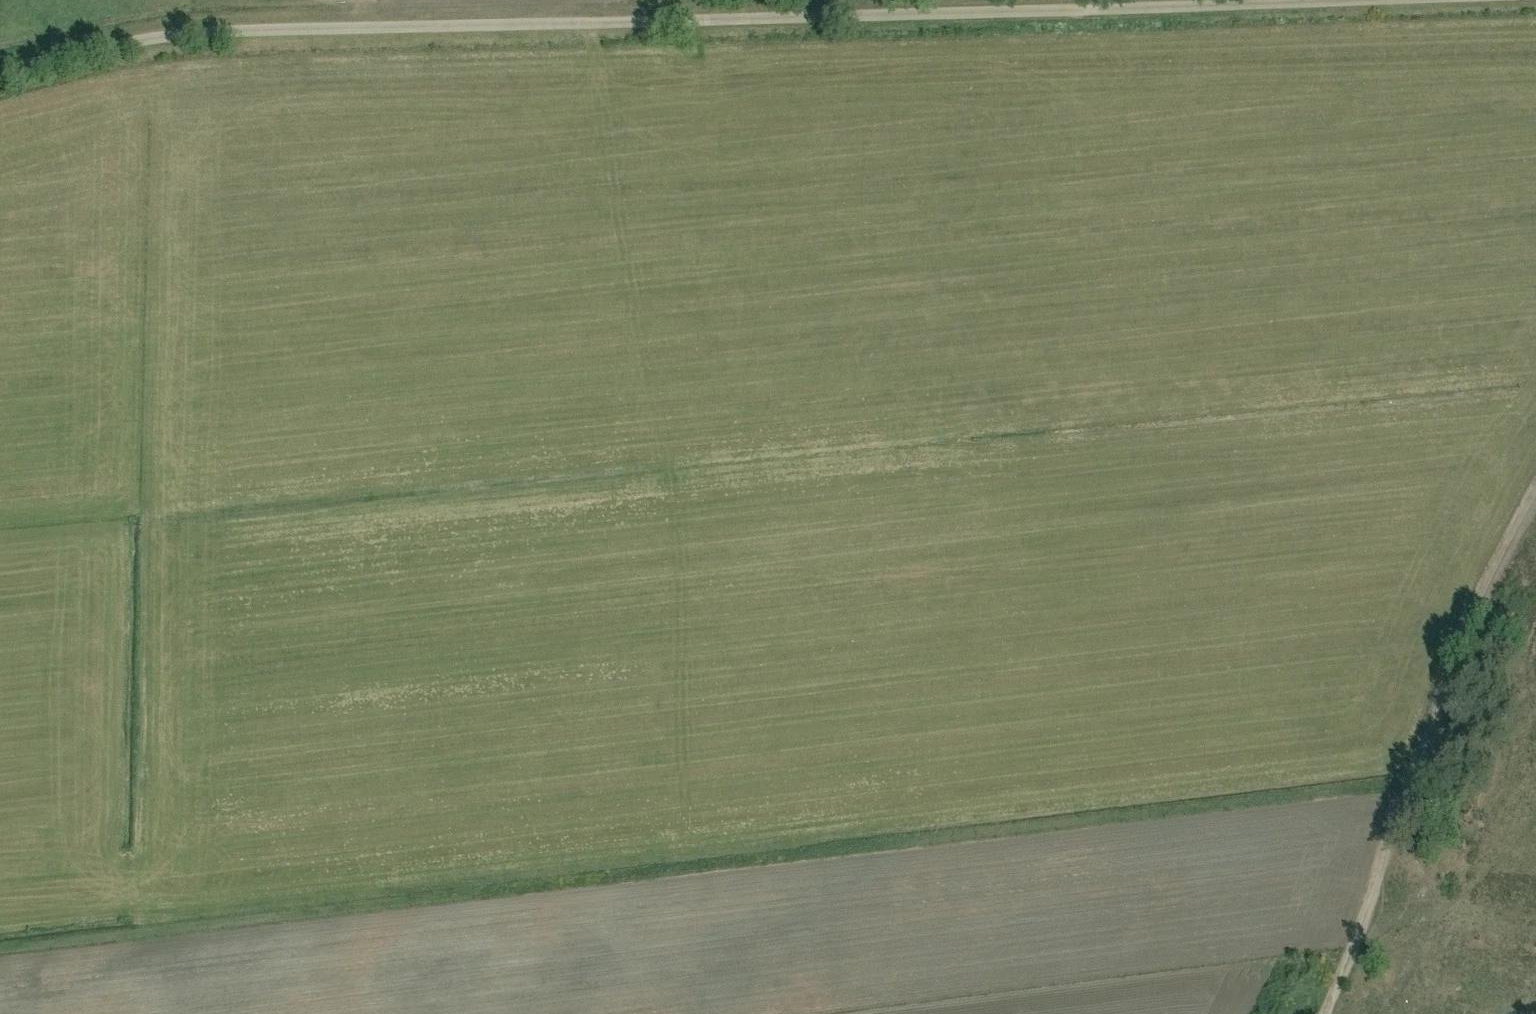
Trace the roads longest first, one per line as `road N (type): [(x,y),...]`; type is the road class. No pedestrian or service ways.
road 1 (unclassified): [(0,75),(200,40),(312,32),(1315,0)]
road 2 (track): [(1535,499),(1468,622),(1325,1013)]

